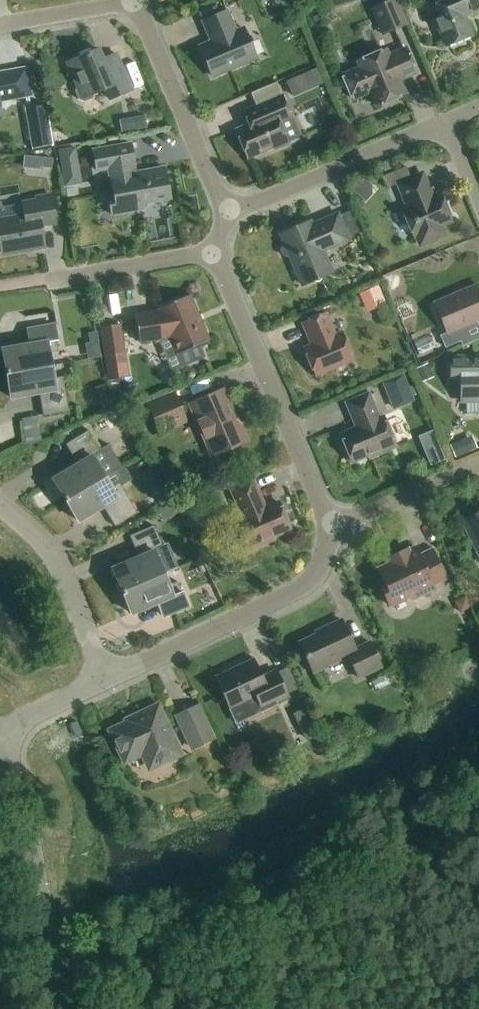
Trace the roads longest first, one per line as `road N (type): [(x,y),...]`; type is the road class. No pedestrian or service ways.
road 1 (residential): [(329,529),(214,253)]
road 2 (residential): [(104,678),(287,595),(320,564),(329,529)]
road 3 (unclassified): [(63,1008),(27,802),(0,742)]
road 4 (residential): [(228,212),(446,127)]
road 5 (residential): [(228,212),(135,2)]
road 6 (unclassified): [(104,678),(64,573),(0,503)]
road 7 (residential): [(54,280),(214,253)]
road 8 (residential): [(329,529),(478,466)]
road 9 (residential): [(5,26),(135,2)]

